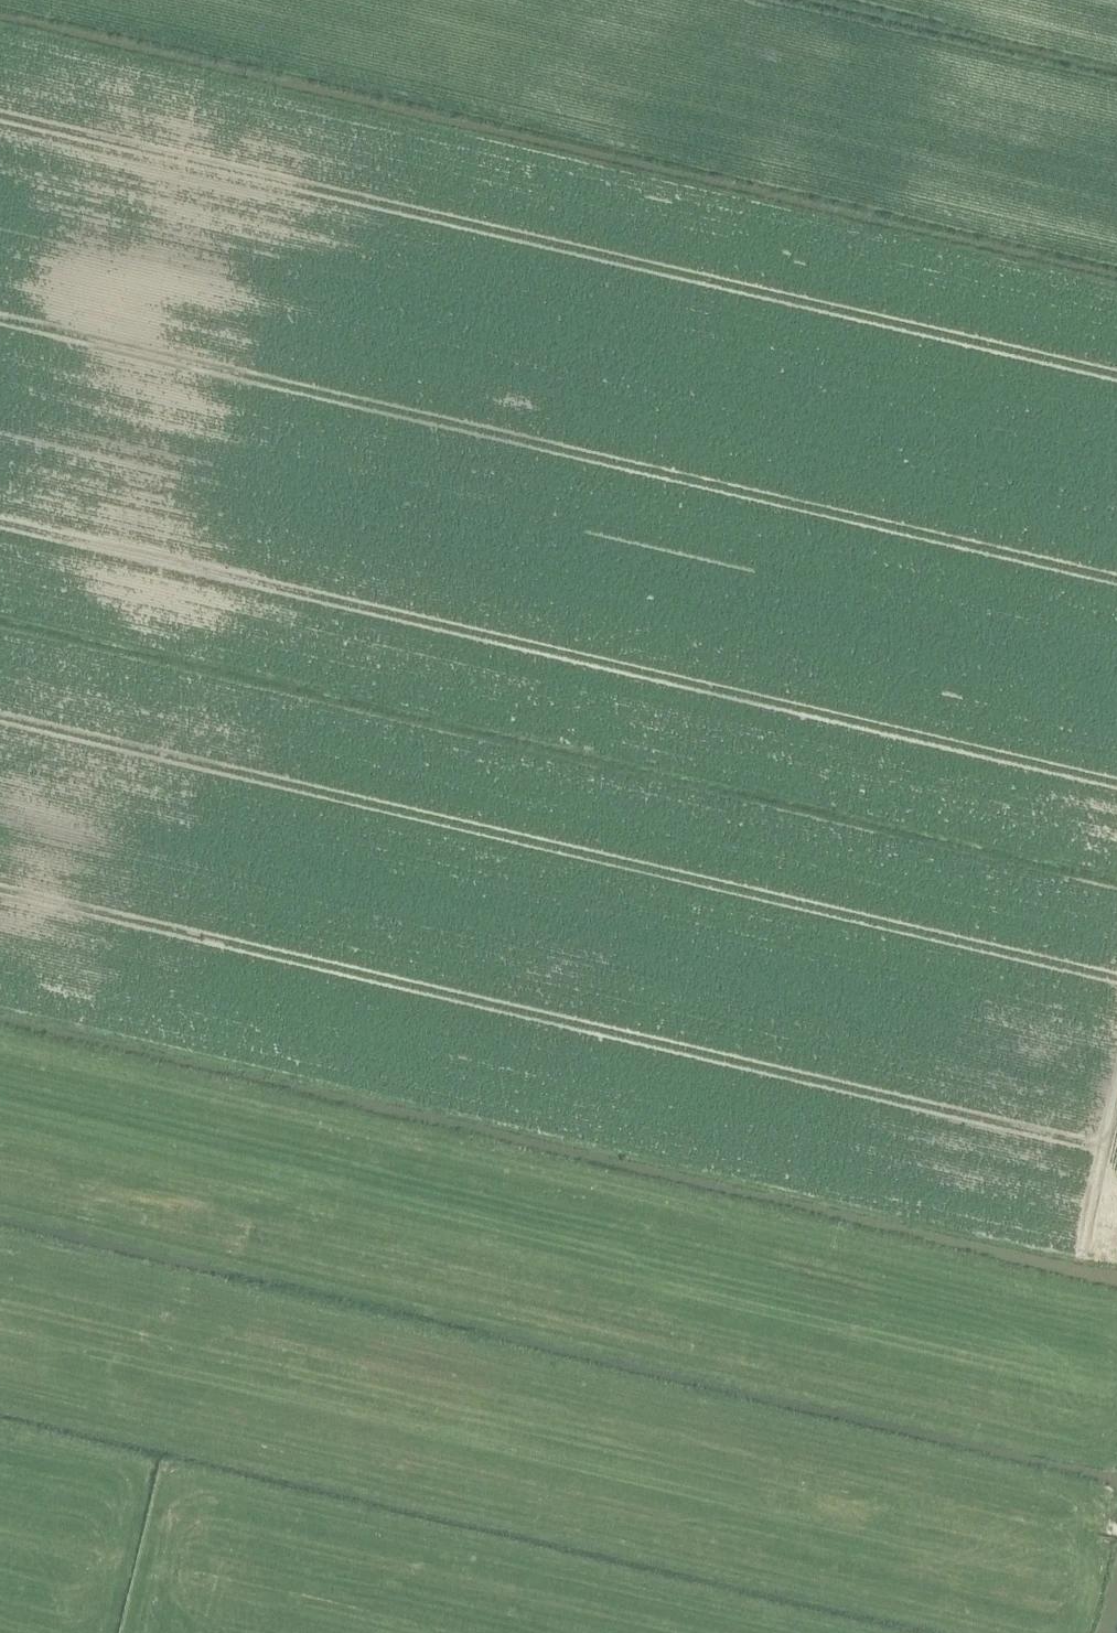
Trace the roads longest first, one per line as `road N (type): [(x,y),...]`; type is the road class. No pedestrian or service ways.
road 1 (track): [(1107,1529),(1058,1527),(1000,1596),(974,1605),(0,1386)]

